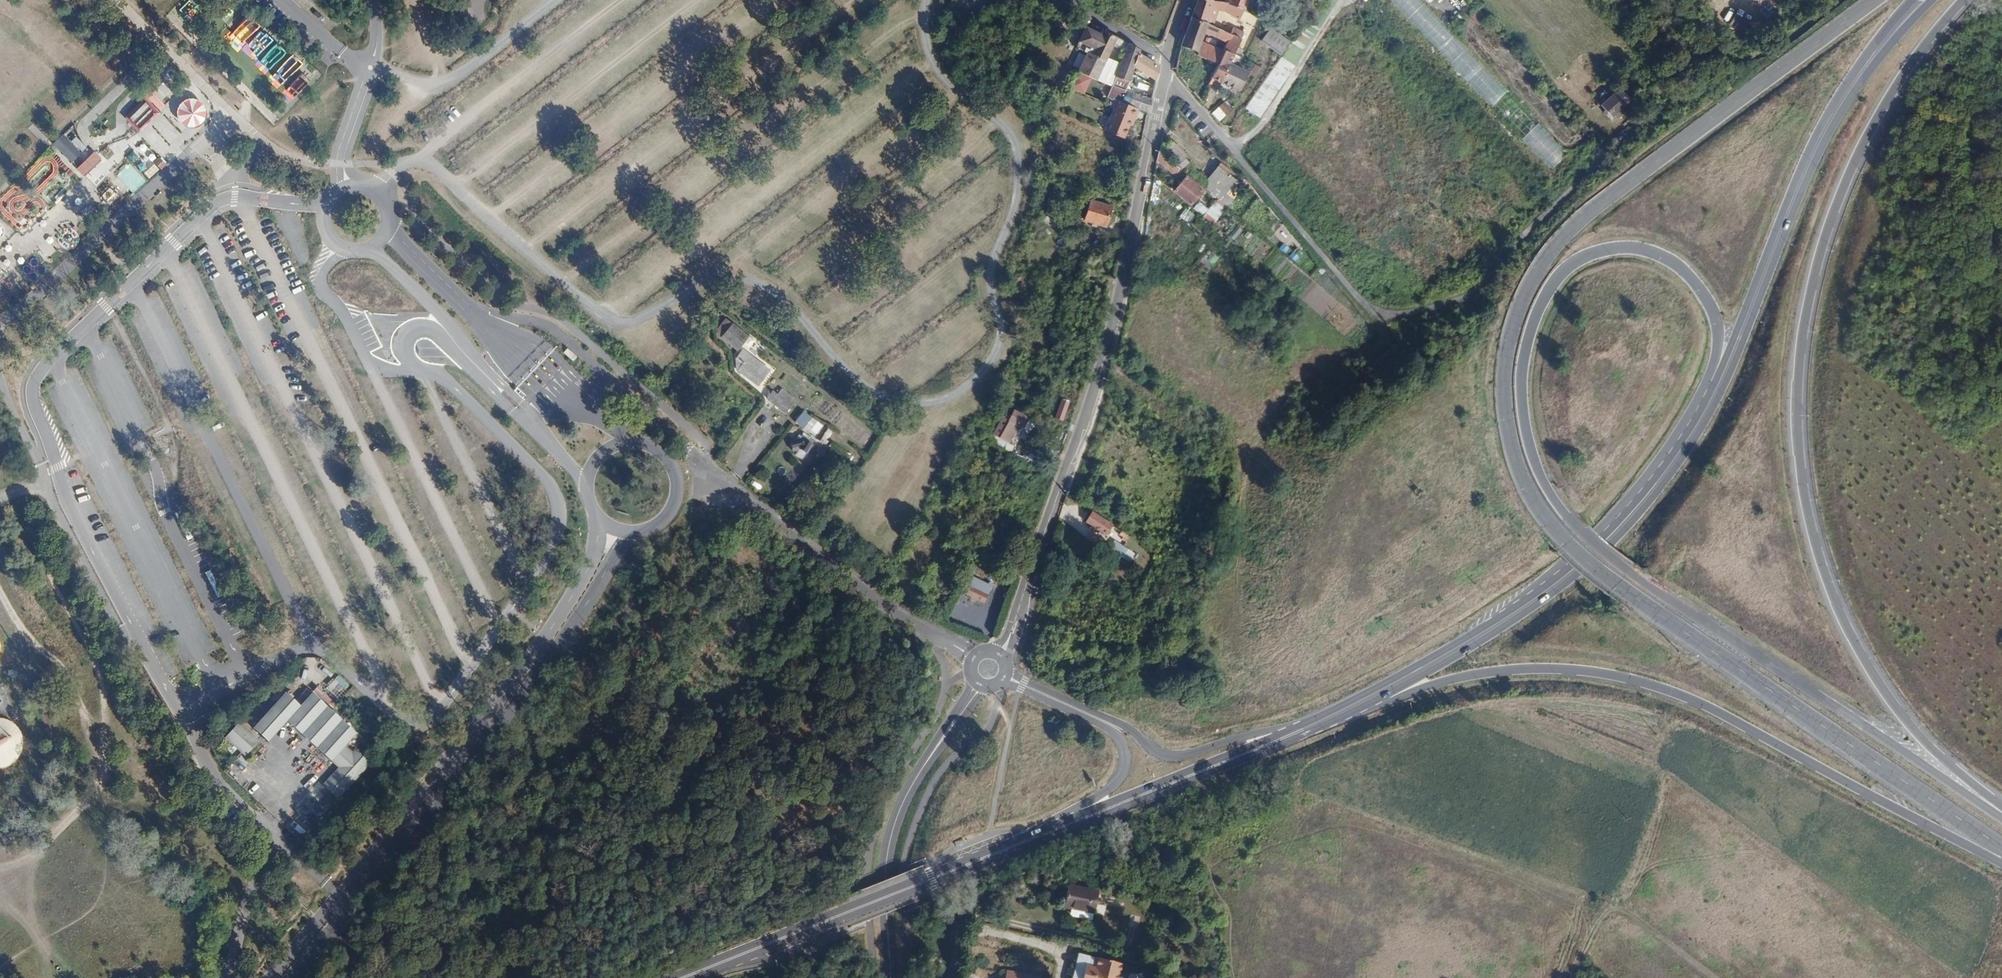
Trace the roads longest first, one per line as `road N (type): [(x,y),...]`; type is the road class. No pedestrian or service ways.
road 1 (primary): [(1875,0),(1604,200),(1555,246),(1528,285),(1511,332),(1503,380),(1508,428),(1533,502),(1588,567),(2001,847)]
road 2 (secondary): [(2001,819),(1619,567),(1568,521),(1533,455),(1523,372),(1542,302),(1586,254),(1619,246),(1660,254),(1711,303),(1718,347),(1685,445)]
road 3 (track): [(454,186),(607,320),(640,320),(708,282),(753,281),(786,301),(873,390),(912,404),(949,401),(977,380),(998,346),(1001,317),(989,278),(1016,208),(1019,167),(1013,133),(933,58),(926,0)]
road 4 (primary): [(2001,812),(1909,726),(1856,646),(1814,544),(1796,416),(1811,288),(1847,176),(1896,86),(1962,0)]
road 5 (primary): [(1326,719),(1507,670),(1632,679),(1716,711),(2001,862)]
road 6 (residential): [(1023,594),(1107,350),(1165,79)]
road 7 (track): [(563,282),(926,3)]
road 8 (secondary): [(1326,719),(1554,586),(1635,512),(1685,445)]
road 9 (track): [(598,314),(933,58)]
road 10 (track): [(526,250),(853,0)]
road 11 (secondary): [(683,977),(1059,827)]
road 12 (secondary): [(1685,445),(1720,385),(1840,104)]
road 13 (track): [(488,218),(776,0)]
road 14 (track): [(454,186),(699,0)]
road 15 (track): [(723,279),(963,93)]
road 16 (track): [(779,296),(1003,123)]
road 17 (track): [(1673,733),(1574,977)]
road 18 (track): [(811,329),(1019,171)]
road 19 (secondary): [(1059,827),(1300,731)]
road 20 (track): [(419,162),(621,0)]
road 21 (secondary): [(1300,731),(1268,730),(1173,759),(1155,754),(1124,725),(1067,704)]
road 22 (residential): [(892,977),(888,860),(898,816),(930,758)]
road 23 (track): [(557,0),(448,84),(371,67)]
road 24 (track): [(842,365),(1002,242)]
road 25 (track): [(1231,149),(1264,125),(1344,0)]
road 26 (secondary): [(1067,704),(1117,736),(1127,764),(1116,784),(1059,827)]
road 27 (track): [(880,394),(997,306)]
road 28 (secondary): [(1840,104),(1933,0)]
road 29 (track): [(1599,917),(1624,911),(1713,977)]
road 30 (secondary): [(1912,0),(1840,104)]
road 31 (residential): [(1064,0),(1169,59)]

